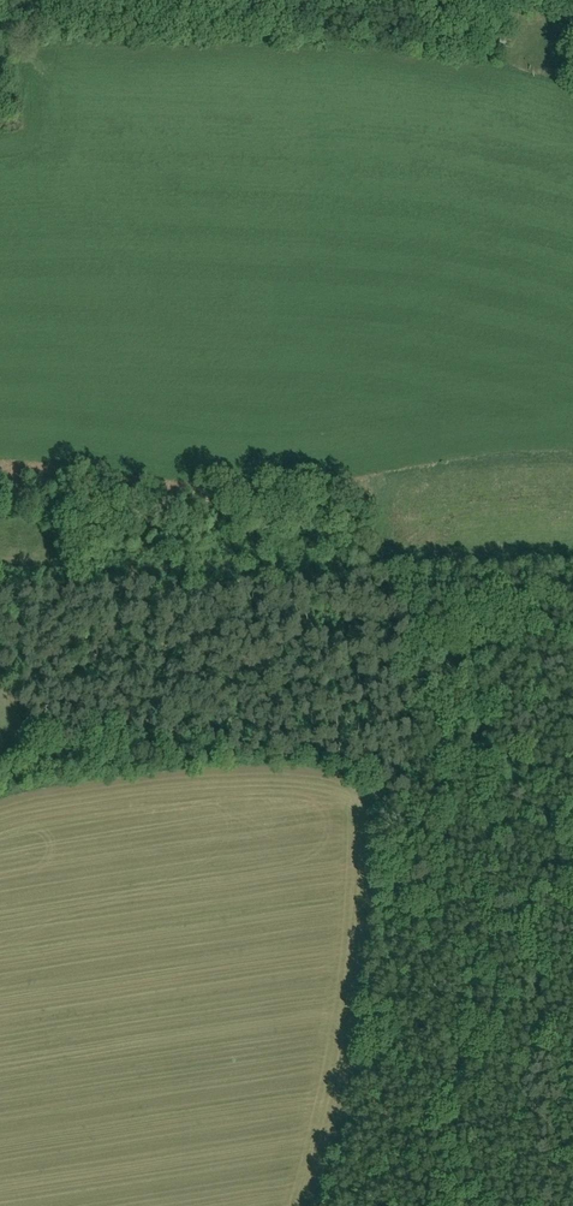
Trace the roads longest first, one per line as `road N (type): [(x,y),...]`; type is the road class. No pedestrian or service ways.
road 1 (track): [(0,588),(572,575)]

